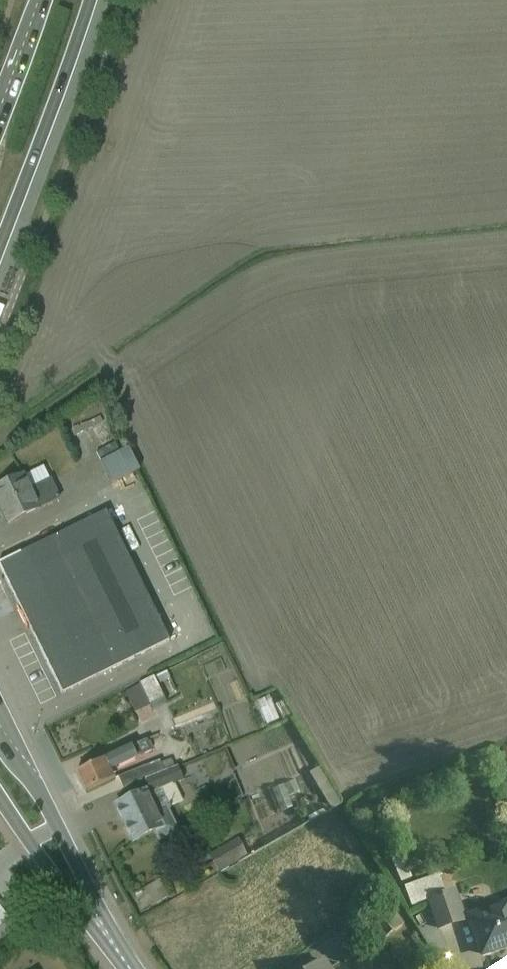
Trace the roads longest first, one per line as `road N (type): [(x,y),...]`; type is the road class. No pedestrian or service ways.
road 1 (secondary): [(125,960),(2,729)]
road 2 (secondary): [(0,241),(92,0)]
road 3 (secondary): [(0,804),(125,960)]
road 4 (secondary): [(44,0),(0,122)]

